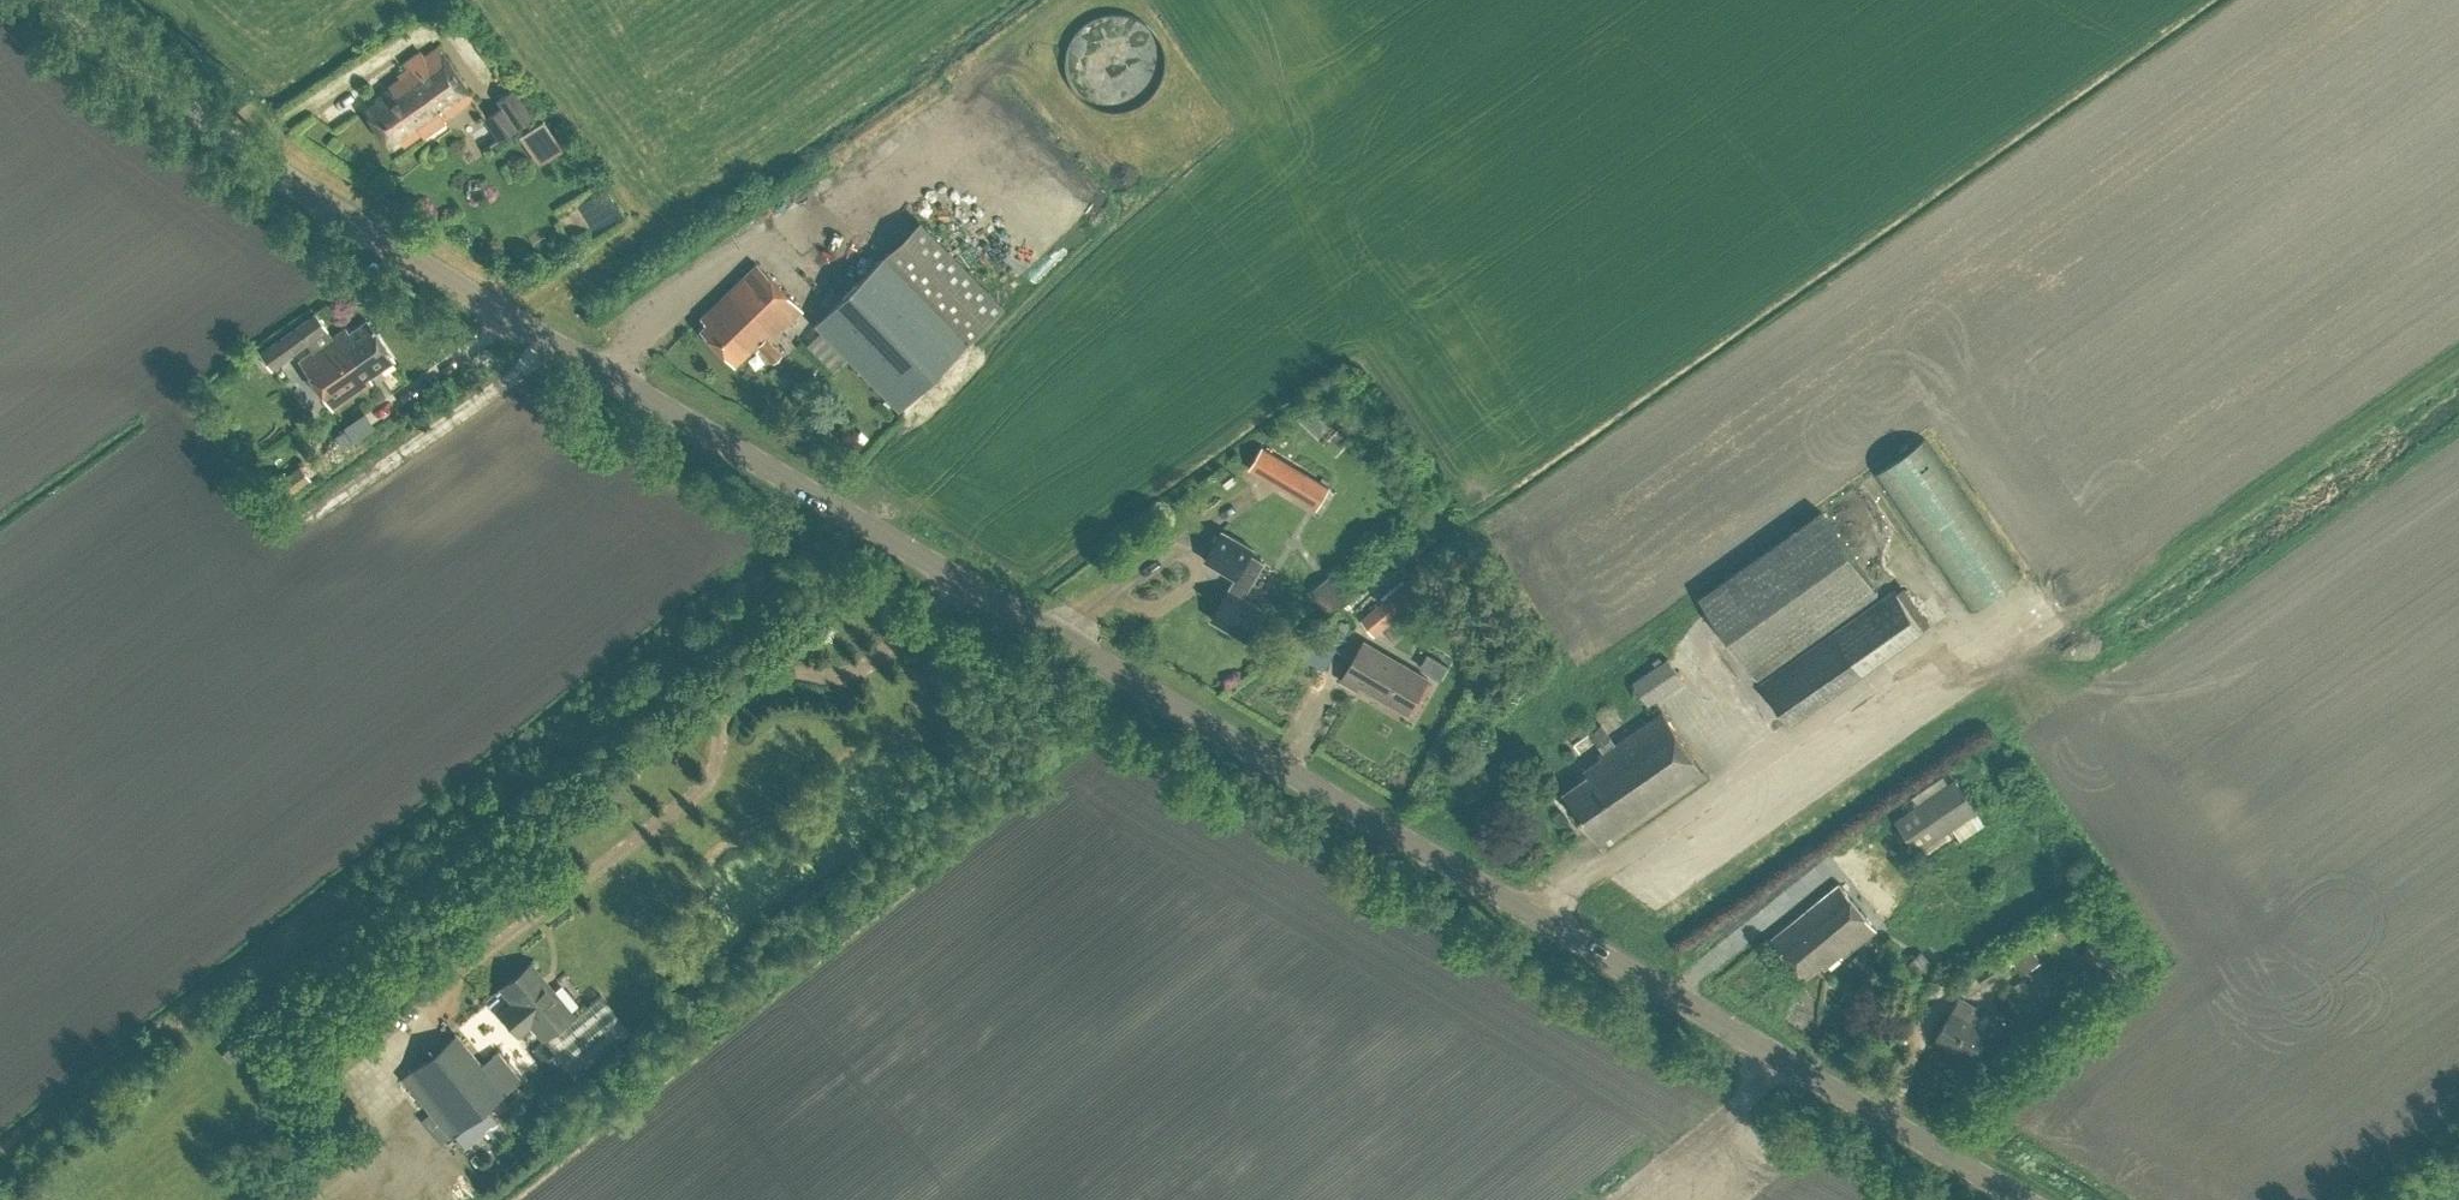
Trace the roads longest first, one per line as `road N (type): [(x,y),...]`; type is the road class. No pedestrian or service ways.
road 1 (tertiary): [(2030,1199),(525,326),(168,96),(60,0)]

